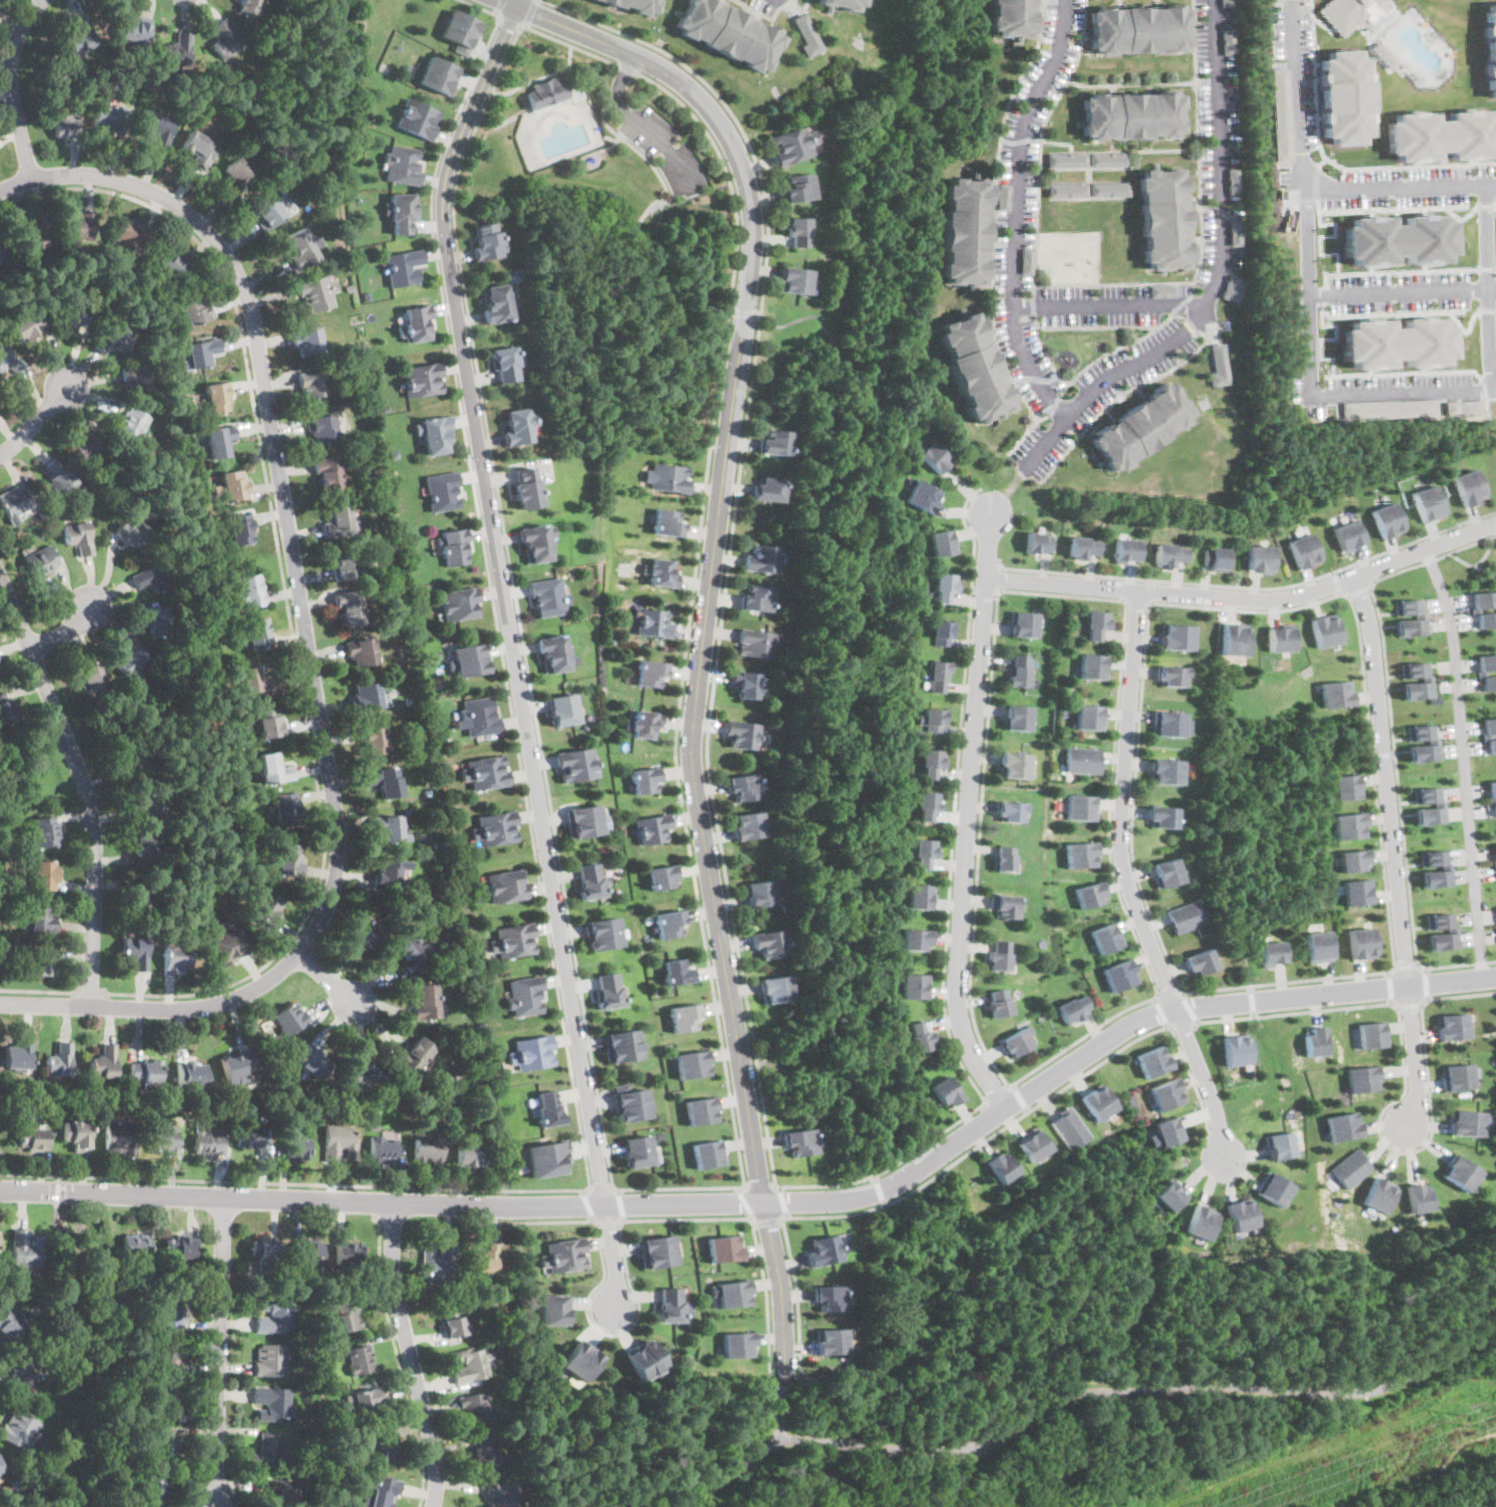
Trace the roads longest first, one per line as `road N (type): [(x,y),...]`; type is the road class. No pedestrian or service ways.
road 1 (residential): [(0,1190),(520,1204),(842,1200),(908,1176),(1140,1020),(1495,978)]
road 2 (residential): [(785,1380),(782,1295),(693,756),(752,210),(740,158),(716,115),(683,82),(503,0)]
road 3 (residential): [(518,6),(447,171),(443,211),(608,1224),(612,1316)]
road 4 (residential): [(0,192),(68,175),(144,188),(216,240),(239,280),(338,832),(325,909),(297,955),(235,998),(180,1007),(0,1003)]
road 5 (residential): [(990,512),(956,994),(974,1056),(1006,1107)]
road 6 (residential): [(1224,1164),(1214,1104),(1128,876),(1141,590)]
road 7 (residential): [(1402,1136),(1420,1096),(1372,618),(1354,578)]
road 8 (residential): [(1021,473),(1106,378),(1146,362),(1184,328),(1218,276),(1224,218),(1214,0)]
road 9 (residential): [(1495,525),(1310,594),(1268,600),(986,577)]
road 10 (residential): [(0,577),(93,790),(90,1006)]
road 11 (residential): [(1066,421),(1022,354),(1014,306),(1018,142),(1056,55),(1065,0)]
road 12 (residential): [(1310,399),(1292,0)]
road 13 (residential): [(431,1506),(429,1438),(392,1282),(392,1200)]
road 14 (residential): [(223,1198),(216,1506)]
road 15 (residential): [(1484,186),(1495,382)]
road 16 (residential): [(1302,189),(1495,185)]
road 17 (residential): [(32,180),(11,77),(24,22),(43,0)]
road 18 (residential): [(1014,306),(1204,305)]
road 19 (residential): [(1307,296),(1495,290)]
road 20 (residential): [(1495,391),(1310,399)]

